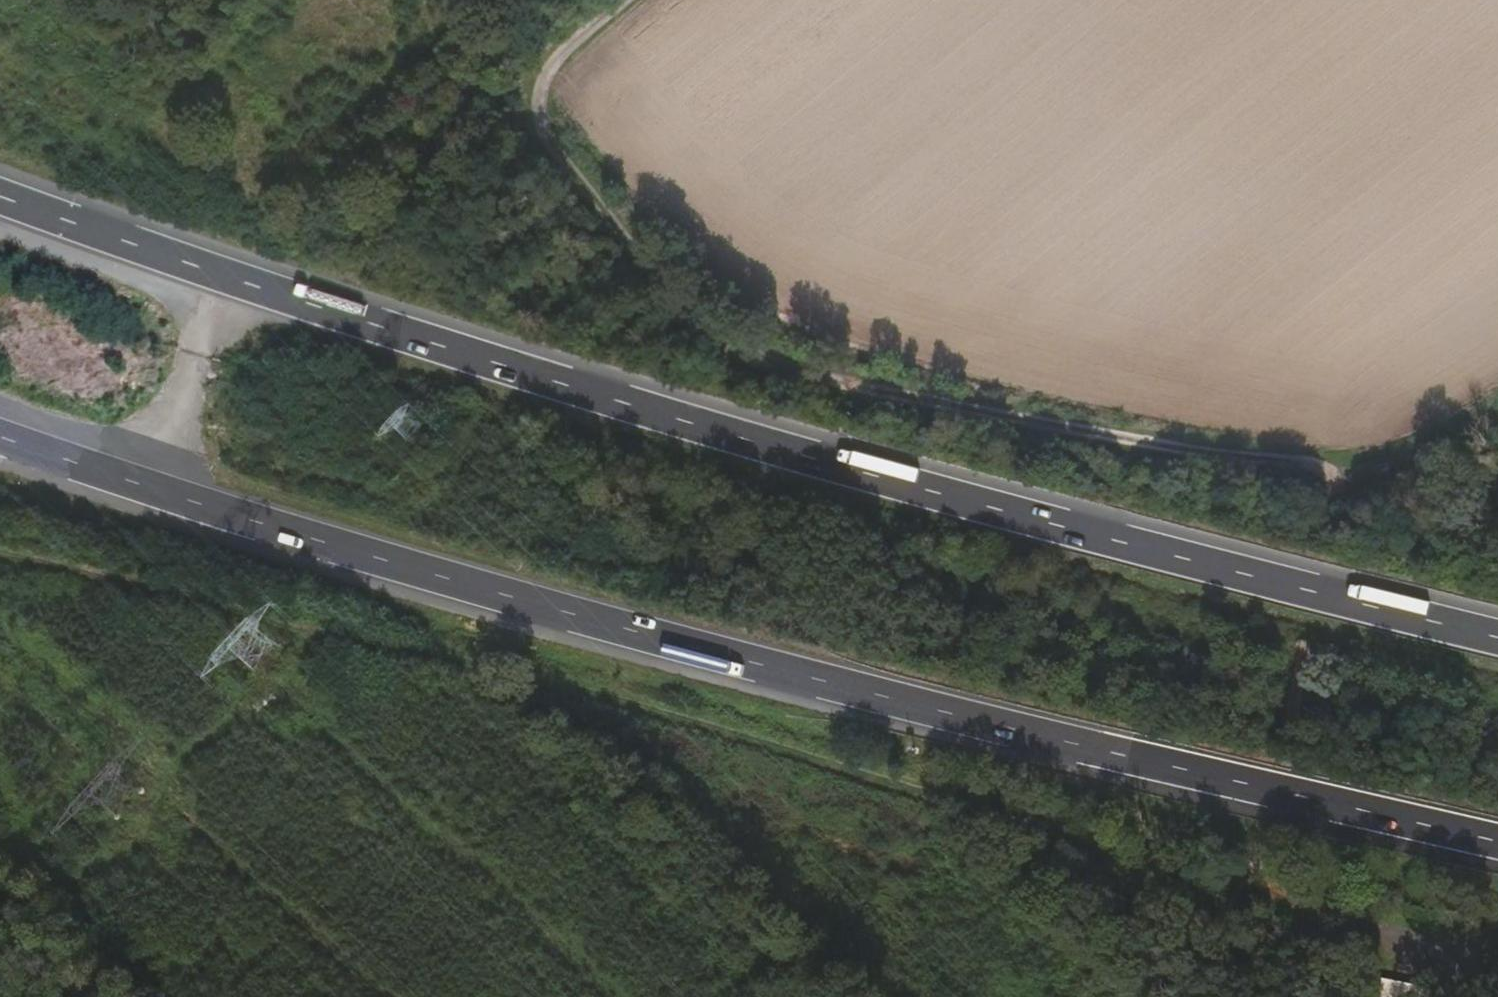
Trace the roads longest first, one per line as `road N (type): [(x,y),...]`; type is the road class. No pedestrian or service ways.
road 1 (trunk): [(1497,638),(806,457),(231,278),(0,195)]
road 2 (trunk): [(0,433),(476,587),(771,670),(1497,842)]
road 3 (track): [(0,560),(284,617),(1003,809),(1164,885),(1265,898)]
road 4 (track): [(1344,483),(935,412),(772,361),(678,290),(534,88),(637,0)]
road 5 (track): [(1344,483),(1265,898)]
road 6 (track): [(1497,405),(1402,464),(1344,483)]

